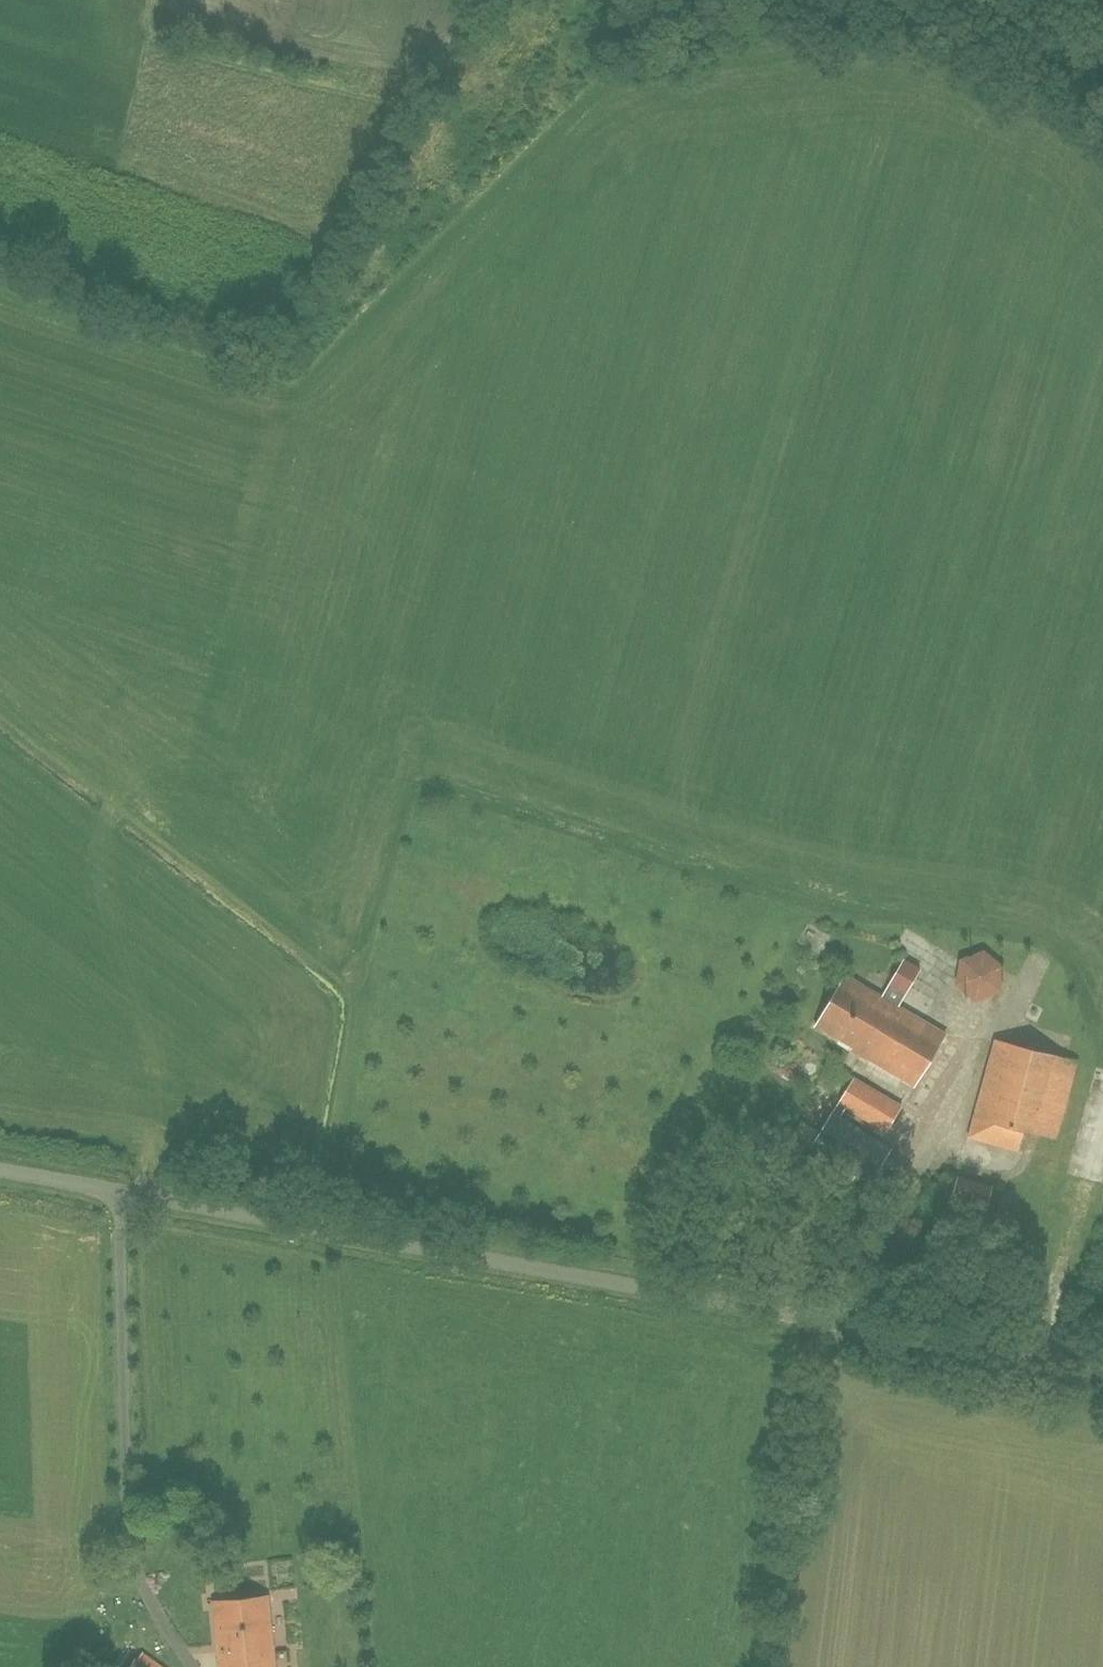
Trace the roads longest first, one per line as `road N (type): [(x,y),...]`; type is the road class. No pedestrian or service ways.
road 1 (unclassified): [(1102,1381),(0,1183)]

